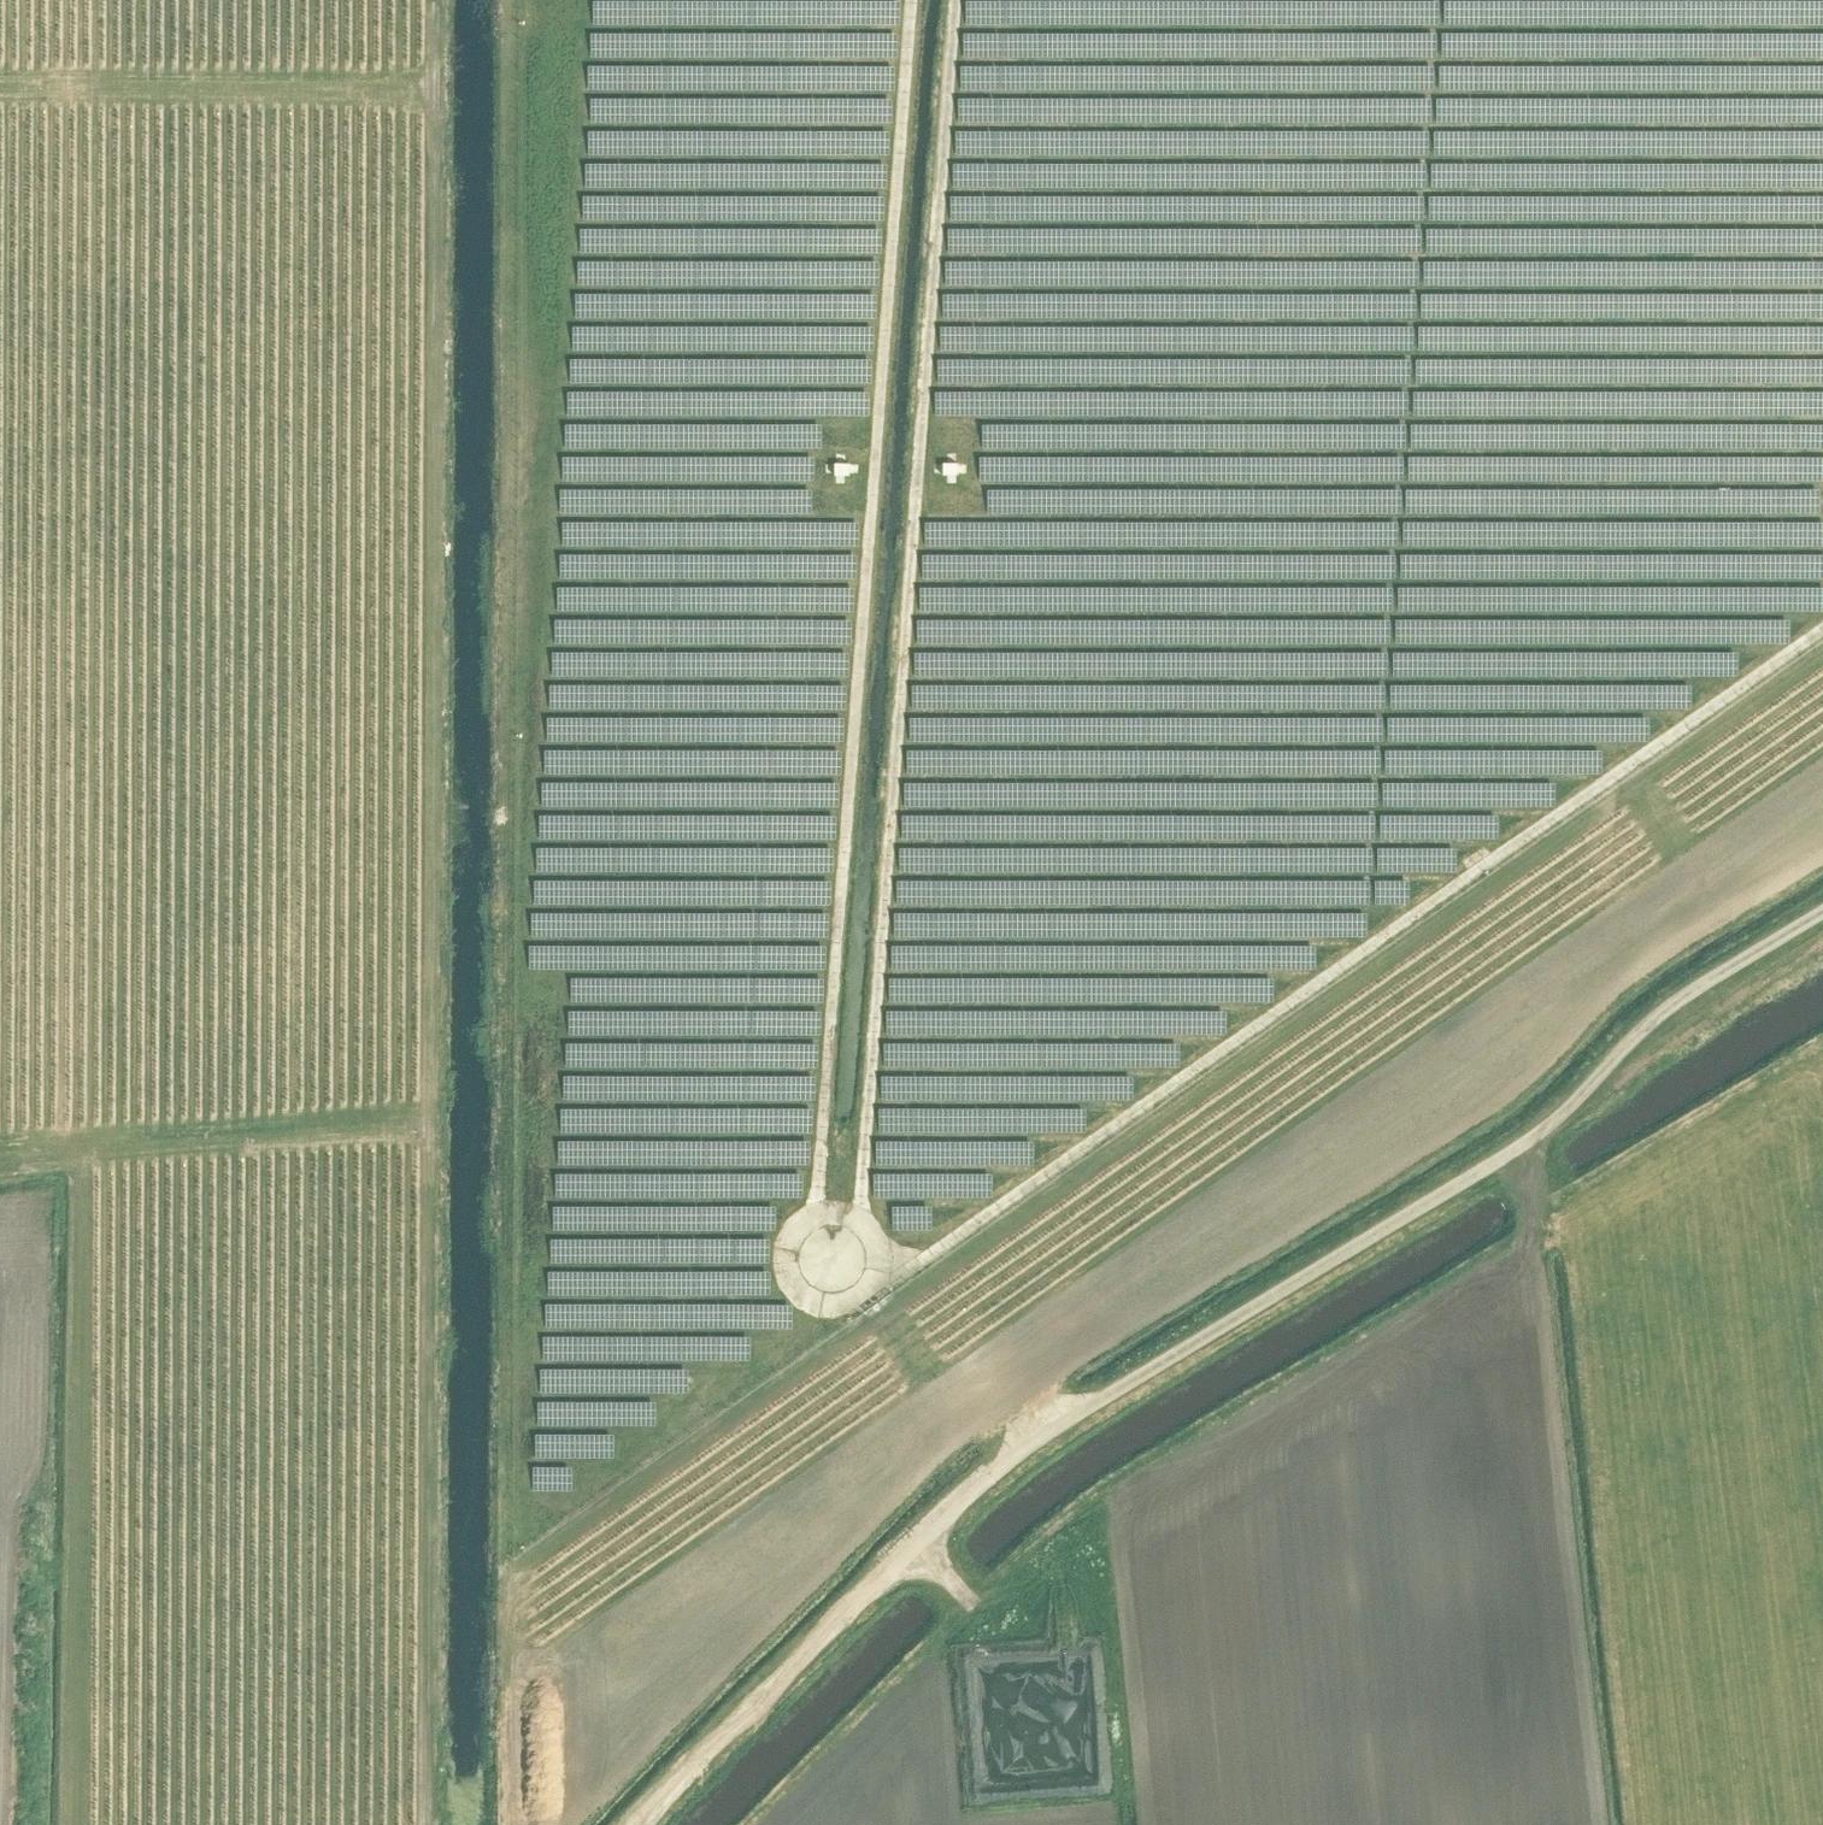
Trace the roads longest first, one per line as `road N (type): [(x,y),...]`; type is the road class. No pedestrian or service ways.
road 1 (track): [(957,0),(862,1198),(836,1262),(817,1197),(912,0)]
road 2 (track): [(836,1262),(922,1262),(1822,632)]
road 3 (unclassified): [(919,1546),(1012,1462),(1096,1402),(1522,1144),(1648,1023),(1822,910)]
road 4 (track): [(919,1546),(645,1824)]

